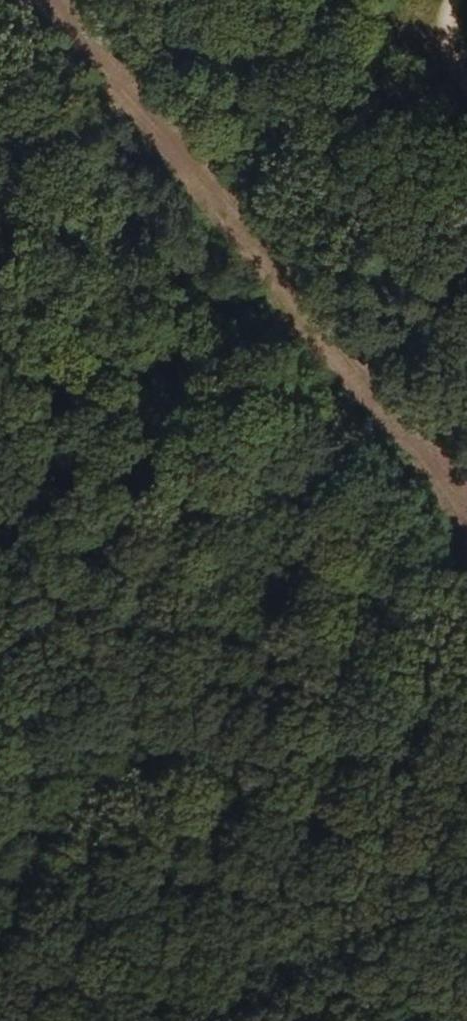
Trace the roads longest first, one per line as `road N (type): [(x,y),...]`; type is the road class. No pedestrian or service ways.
road 1 (track): [(455,0),(0,459)]
road 2 (track): [(370,0),(466,98)]

